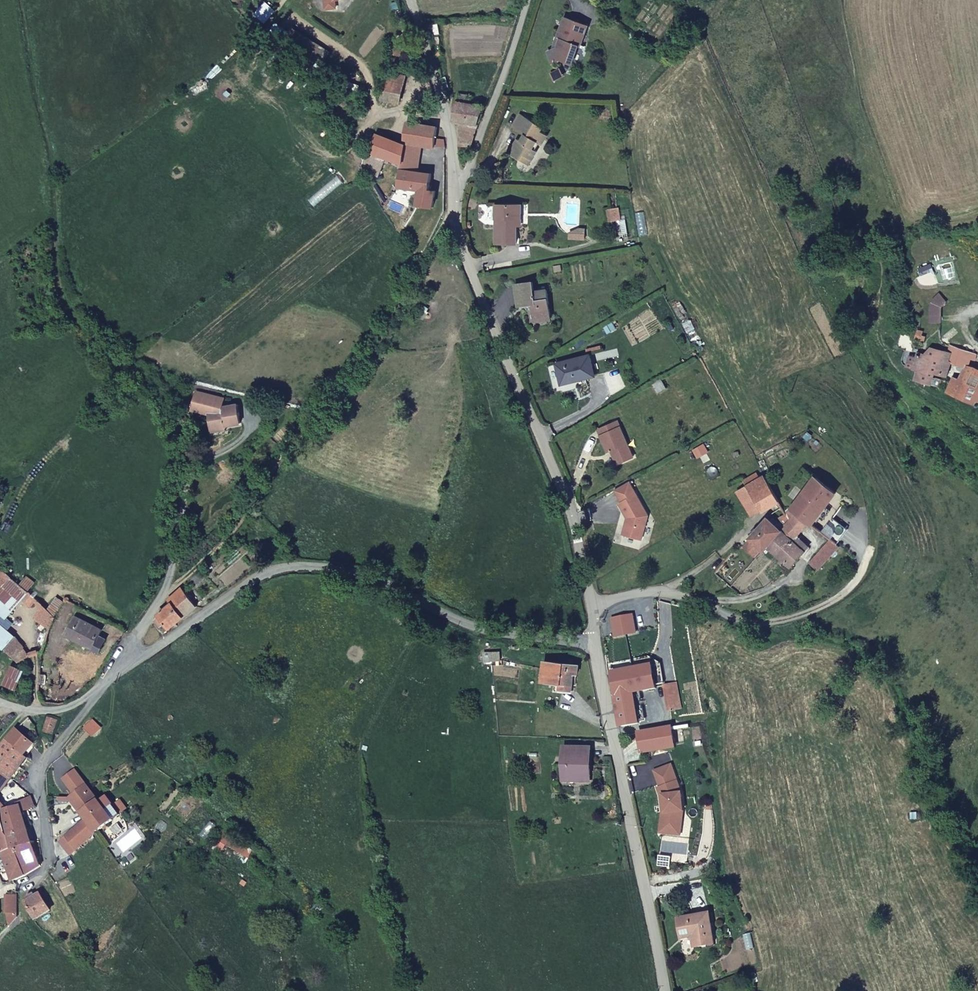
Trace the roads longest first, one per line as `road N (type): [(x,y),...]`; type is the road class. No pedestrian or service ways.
road 1 (residential): [(595,642),(494,636),(386,582),(311,564),(271,571),(115,671)]
road 2 (track): [(187,458),(178,428),(75,291),(23,0)]
road 3 (track): [(452,221),(368,362),(285,458),(231,539),(166,594)]
road 4 (unclassified): [(452,221),(573,516),(591,607)]
road 5 (unclassified): [(595,642),(663,990)]
road 6 (residential): [(591,607),(663,592),(743,621),(778,621),(838,596),(870,554)]
road 7 (unclassified): [(533,0),(452,221)]
road 8 (residential): [(187,458),(166,594),(115,671)]
road 9 (unclassified): [(407,0),(452,130),(452,221)]
road 10 (residential): [(99,694),(43,760),(47,868),(20,885)]
road 11 (track): [(20,885),(19,922),(103,981),(100,990)]

